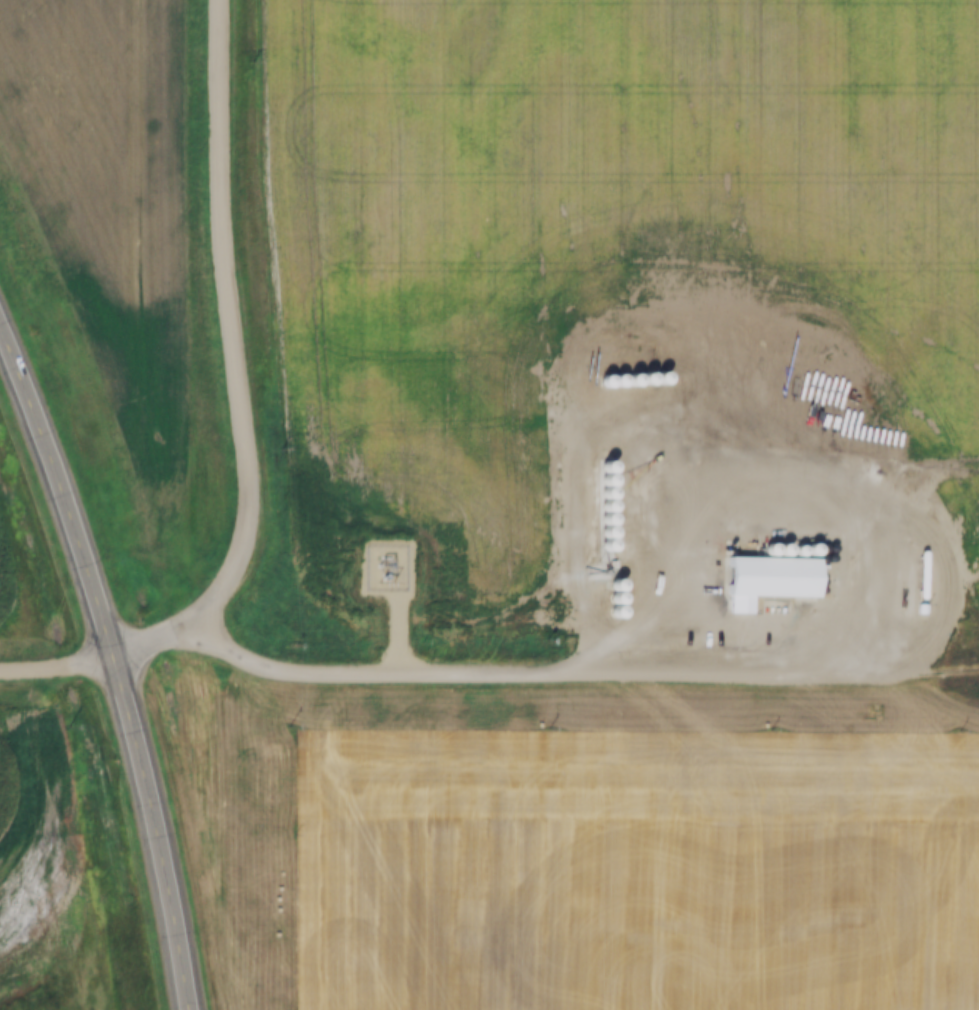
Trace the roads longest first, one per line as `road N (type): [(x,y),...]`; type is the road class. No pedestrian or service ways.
road 1 (residential): [(226,0),(229,262),(251,453),(252,543),(237,584),(204,624),(112,656)]
road 2 (primary): [(112,656),(147,762),(192,1009)]
road 3 (primary): [(0,320),(112,656)]

